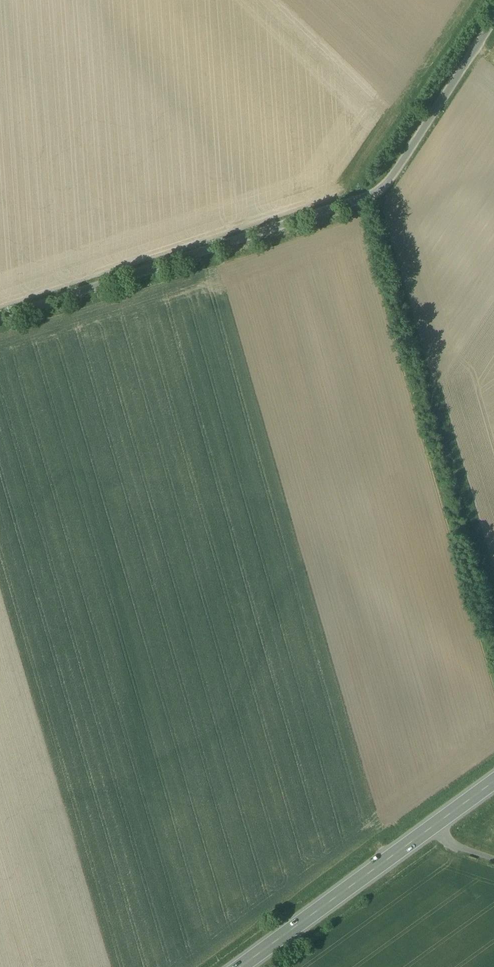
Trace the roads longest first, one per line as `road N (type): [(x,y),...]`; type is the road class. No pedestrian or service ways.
road 1 (unclassified): [(0,319),(362,201),(392,178),(493,24)]
road 2 (secondary): [(493,782),(239,966)]

